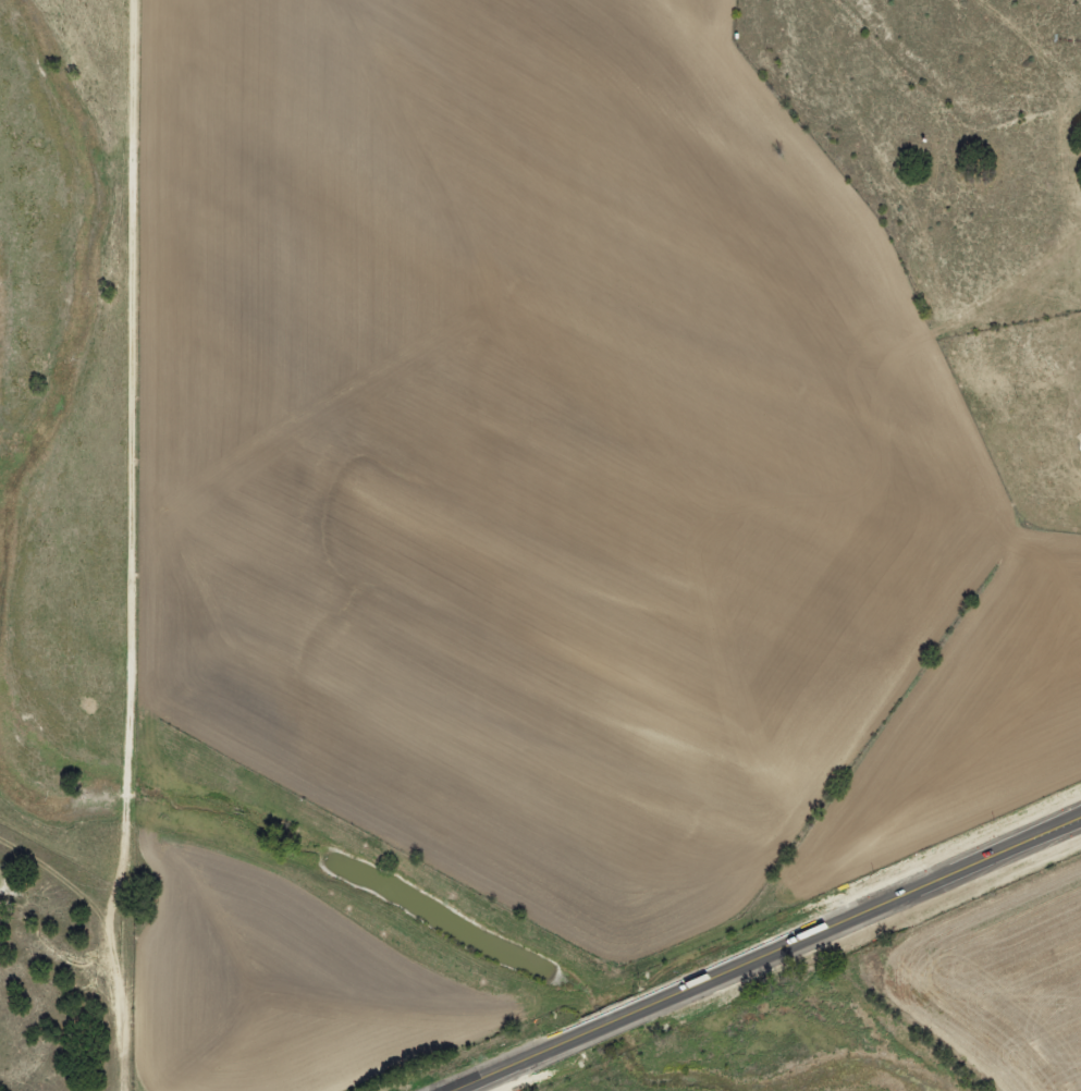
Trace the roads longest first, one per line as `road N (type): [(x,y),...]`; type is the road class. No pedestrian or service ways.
road 1 (residential): [(118,1090),(125,0)]
road 2 (trunk): [(425,1090),(1080,810)]

